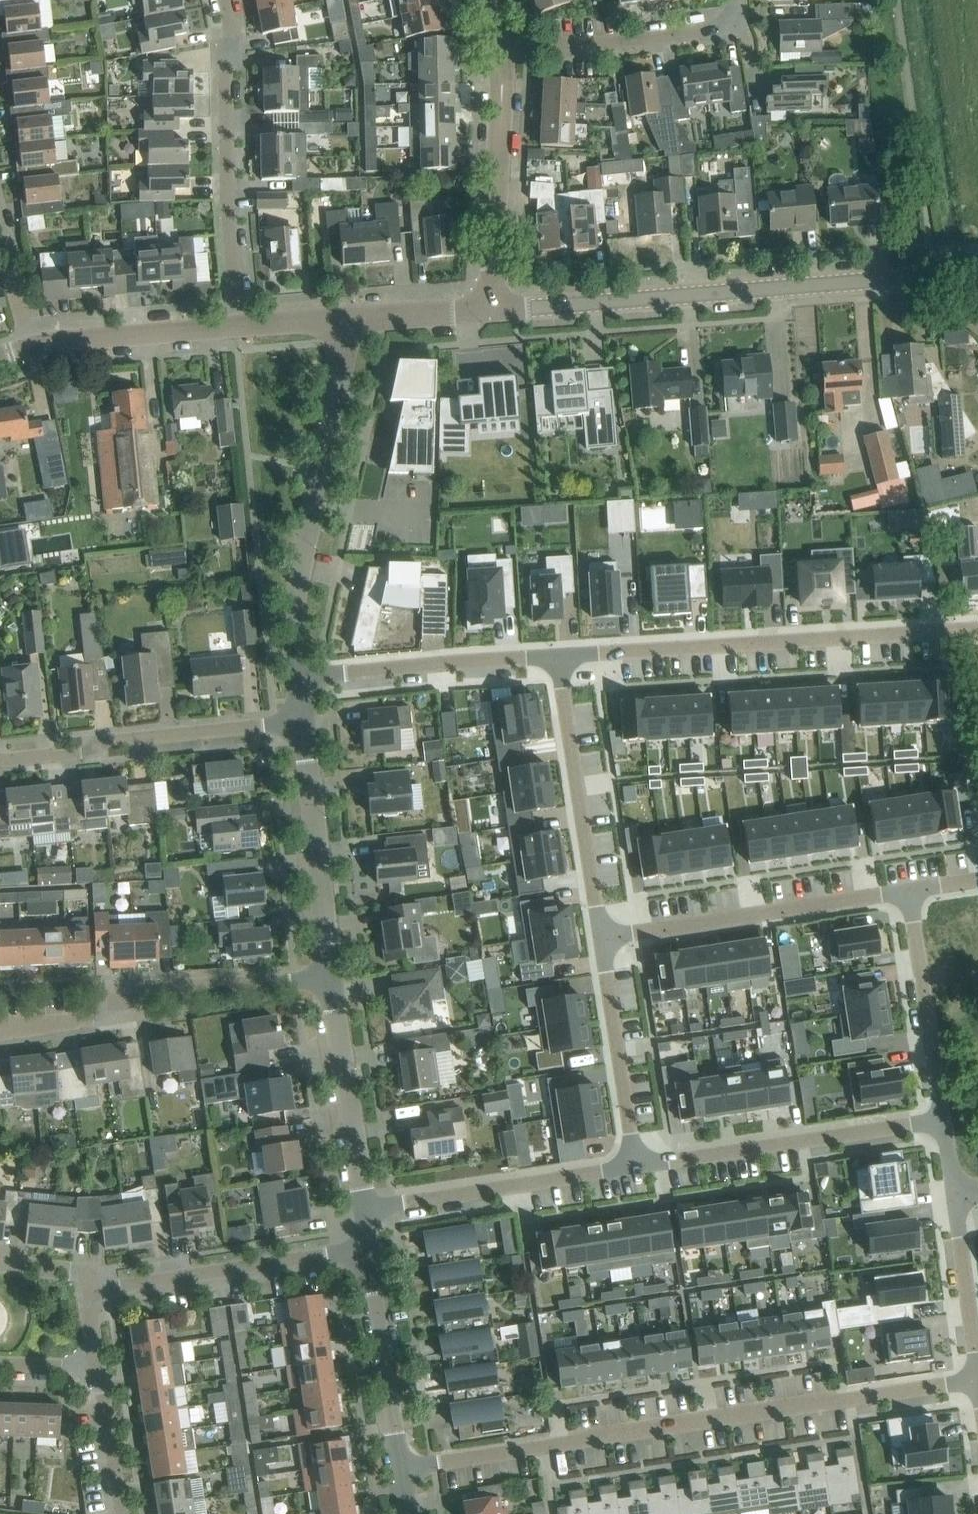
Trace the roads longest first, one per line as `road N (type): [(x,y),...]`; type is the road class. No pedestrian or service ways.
road 1 (residential): [(401,1470),(977,1381)]
road 2 (residential): [(489,311),(977,273)]
road 3 (residential): [(977,627),(559,656)]
road 4 (residential): [(299,678),(293,605),(346,320)]
road 5 (residential): [(0,1034),(89,1023),(146,990),(333,980)]
road 6 (residential): [(238,328),(222,64),(232,35),(224,0)]
road 7 (residential): [(908,890),(602,937)]
road 8 (residential): [(944,1123),(638,1169)]
road 9 (residential): [(0,757),(304,728)]
road 10 (residential): [(559,656),(602,937)]
road 11 (residential): [(85,1277),(132,1285),(365,1249)]
road 12 (residential): [(638,1169),(366,1211)]
road 13 (residential): [(489,311),(497,46)]
road 14 (residential): [(559,656),(299,678)]
road 15 (residential): [(333,980),(304,728)]
road 16 (residential): [(497,46),(609,46),(694,35),(731,19)]
road 17 (residential): [(944,1123),(908,890)]
road 18 (residential): [(602,937),(638,1169)]
road 19 (residential): [(366,1211),(333,980)]
road 20 (residential): [(401,1470),(365,1249)]
road 21 (residential): [(28,349),(238,328)]
road 22 (residential): [(977,1375),(954,1195)]
road 23 (residential): [(123,1513),(99,1370)]
road 24 (residential): [(346,320),(489,311)]
road 25 (residential): [(28,349),(0,230)]

